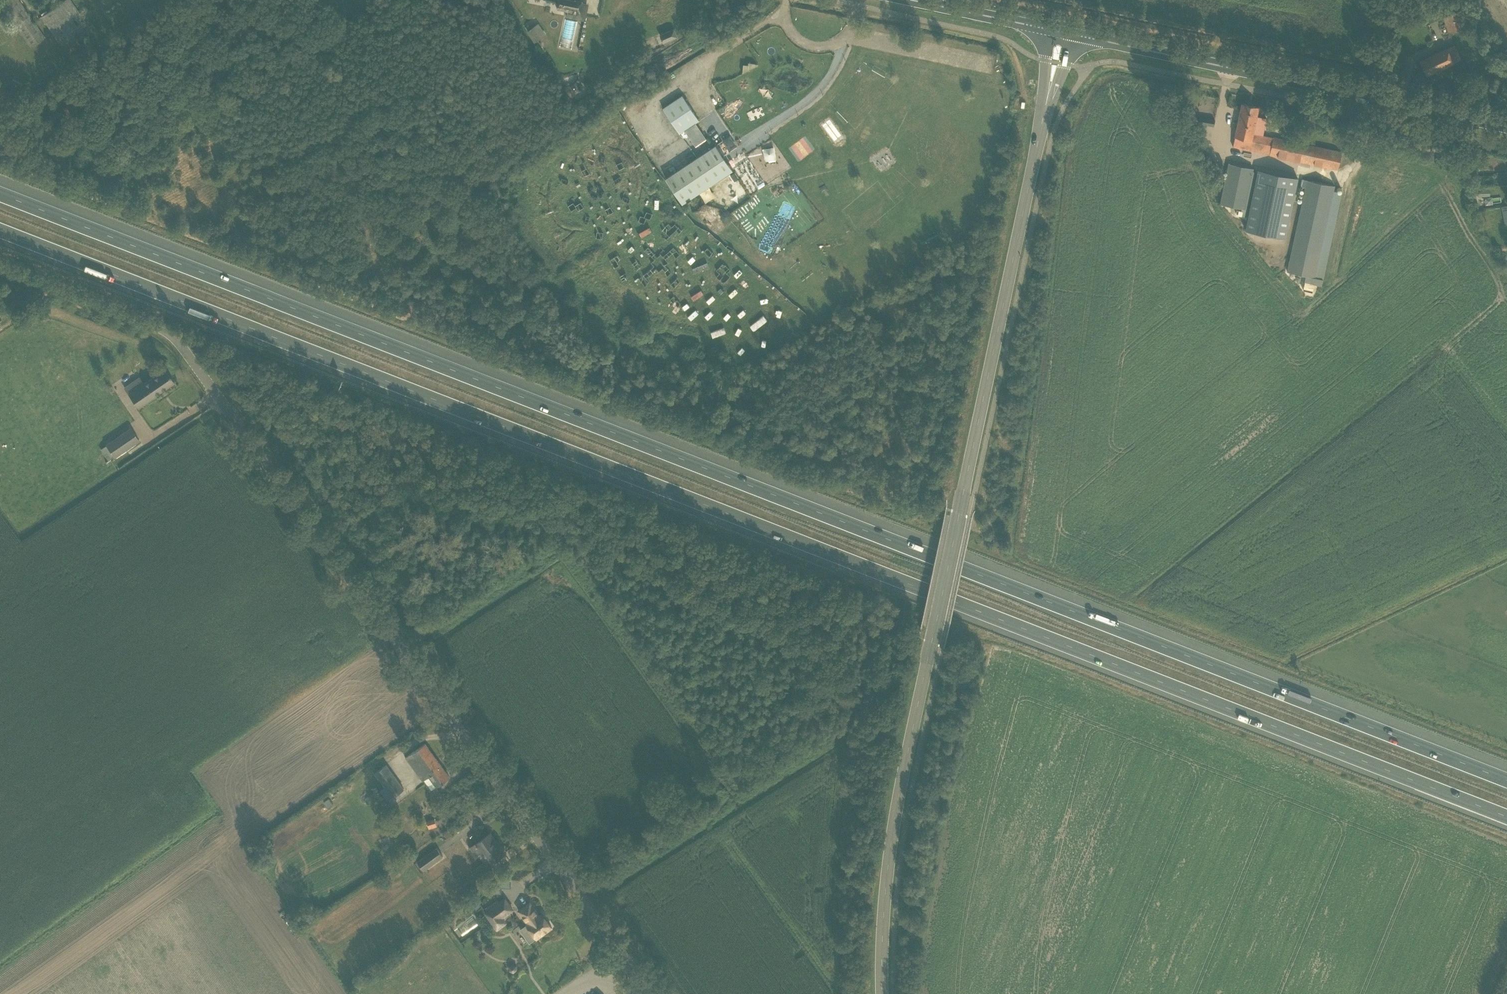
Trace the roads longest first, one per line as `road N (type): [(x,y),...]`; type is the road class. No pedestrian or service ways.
road 1 (motorway): [(1506,779),(0,189)]
road 2 (motorway): [(0,231),(1506,818)]
road 3 (unclassified): [(651,993),(178,340),(0,269)]
road 4 (secondary): [(884,993),(899,808),(1051,92)]
road 5 (secondary): [(1506,129),(1068,33)]
road 6 (tertiary): [(1051,29),(917,0)]

